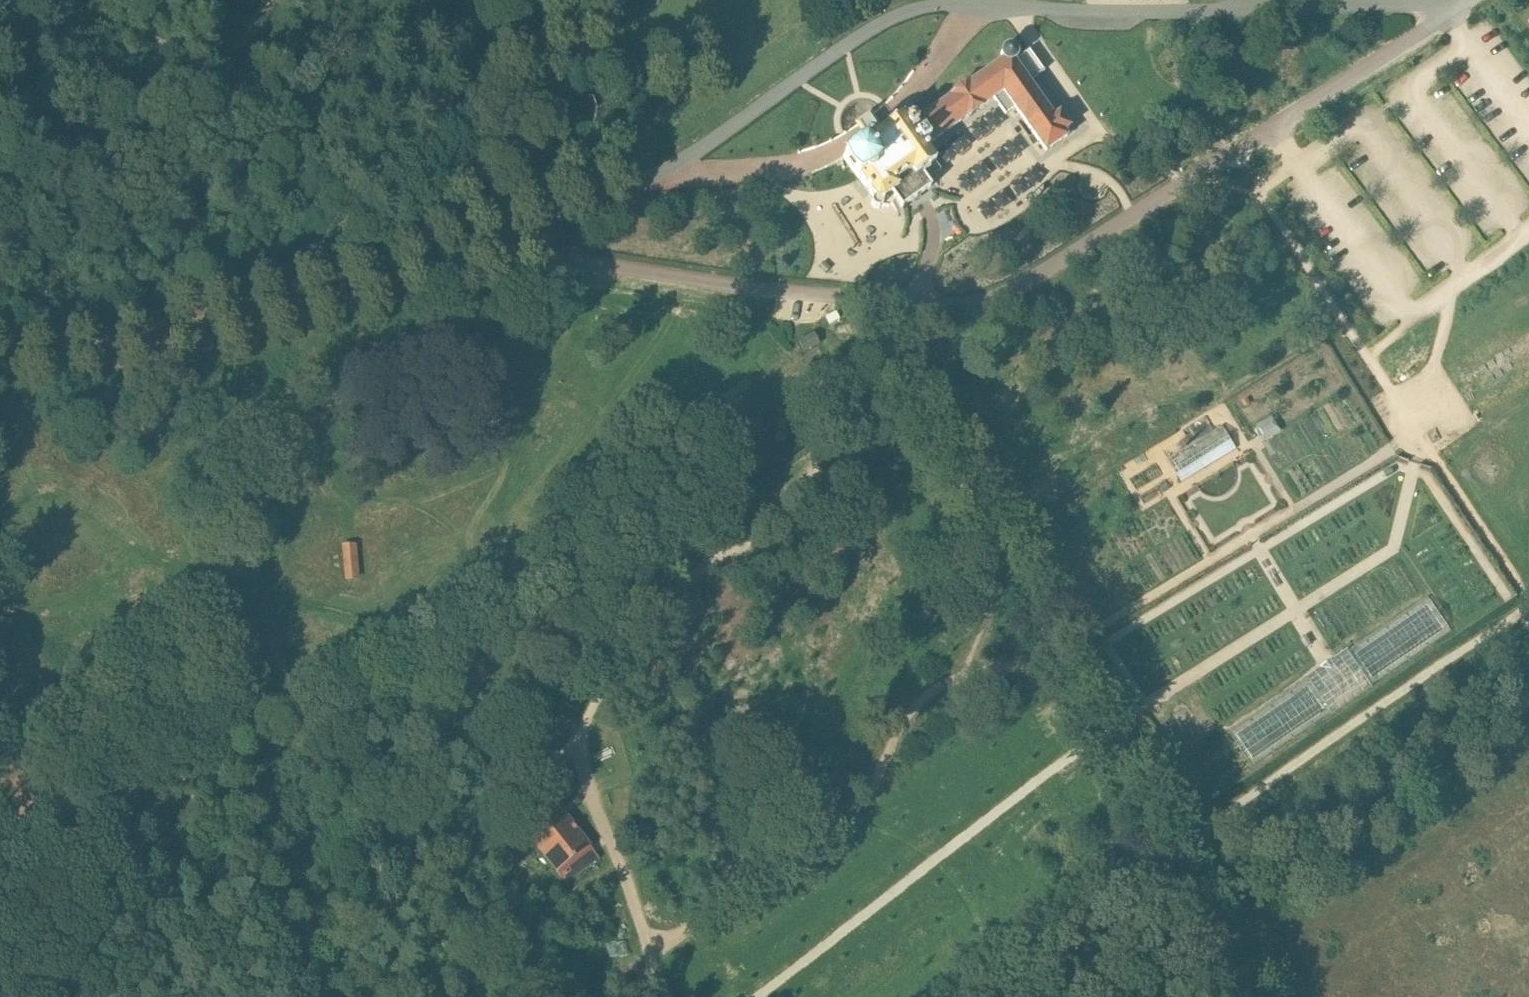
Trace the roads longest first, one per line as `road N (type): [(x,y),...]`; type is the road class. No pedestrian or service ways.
road 1 (unclassified): [(0,352),(171,334),(478,243),(666,172),(911,10),(1459,0)]
road 2 (track): [(1172,852),(882,342)]
road 3 (track): [(582,750),(592,713),(634,654),(660,599),(764,534),(806,493),(827,441),(824,395),(882,342)]
road 4 (track): [(312,738),(295,697),(285,628),(287,524),(322,436),(335,329),(349,284)]
road 5 (track): [(663,996),(582,750)]
road 6 (track): [(958,996),(1172,852)]

